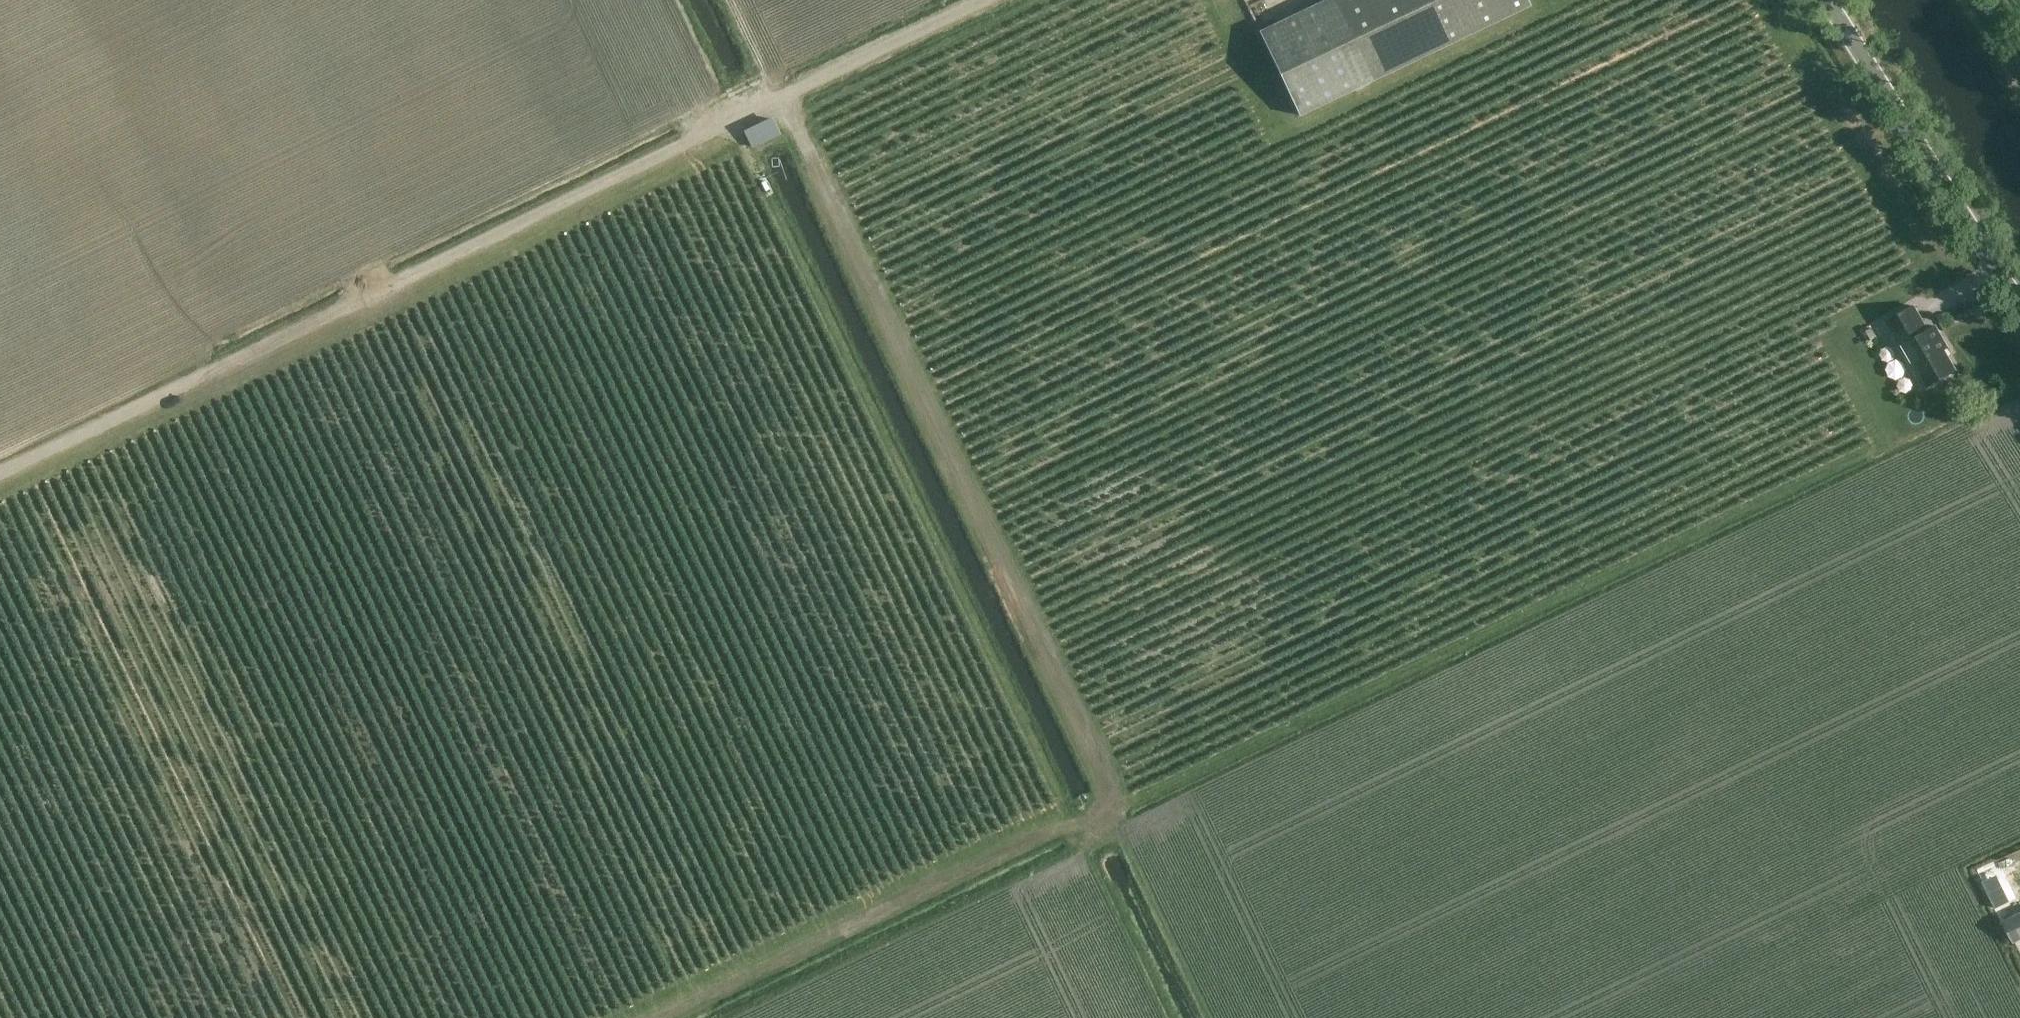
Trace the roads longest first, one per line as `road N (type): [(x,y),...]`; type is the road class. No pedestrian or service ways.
road 1 (track): [(0,469),(988,0)]
road 2 (unclassified): [(2019,304),(1828,0)]

